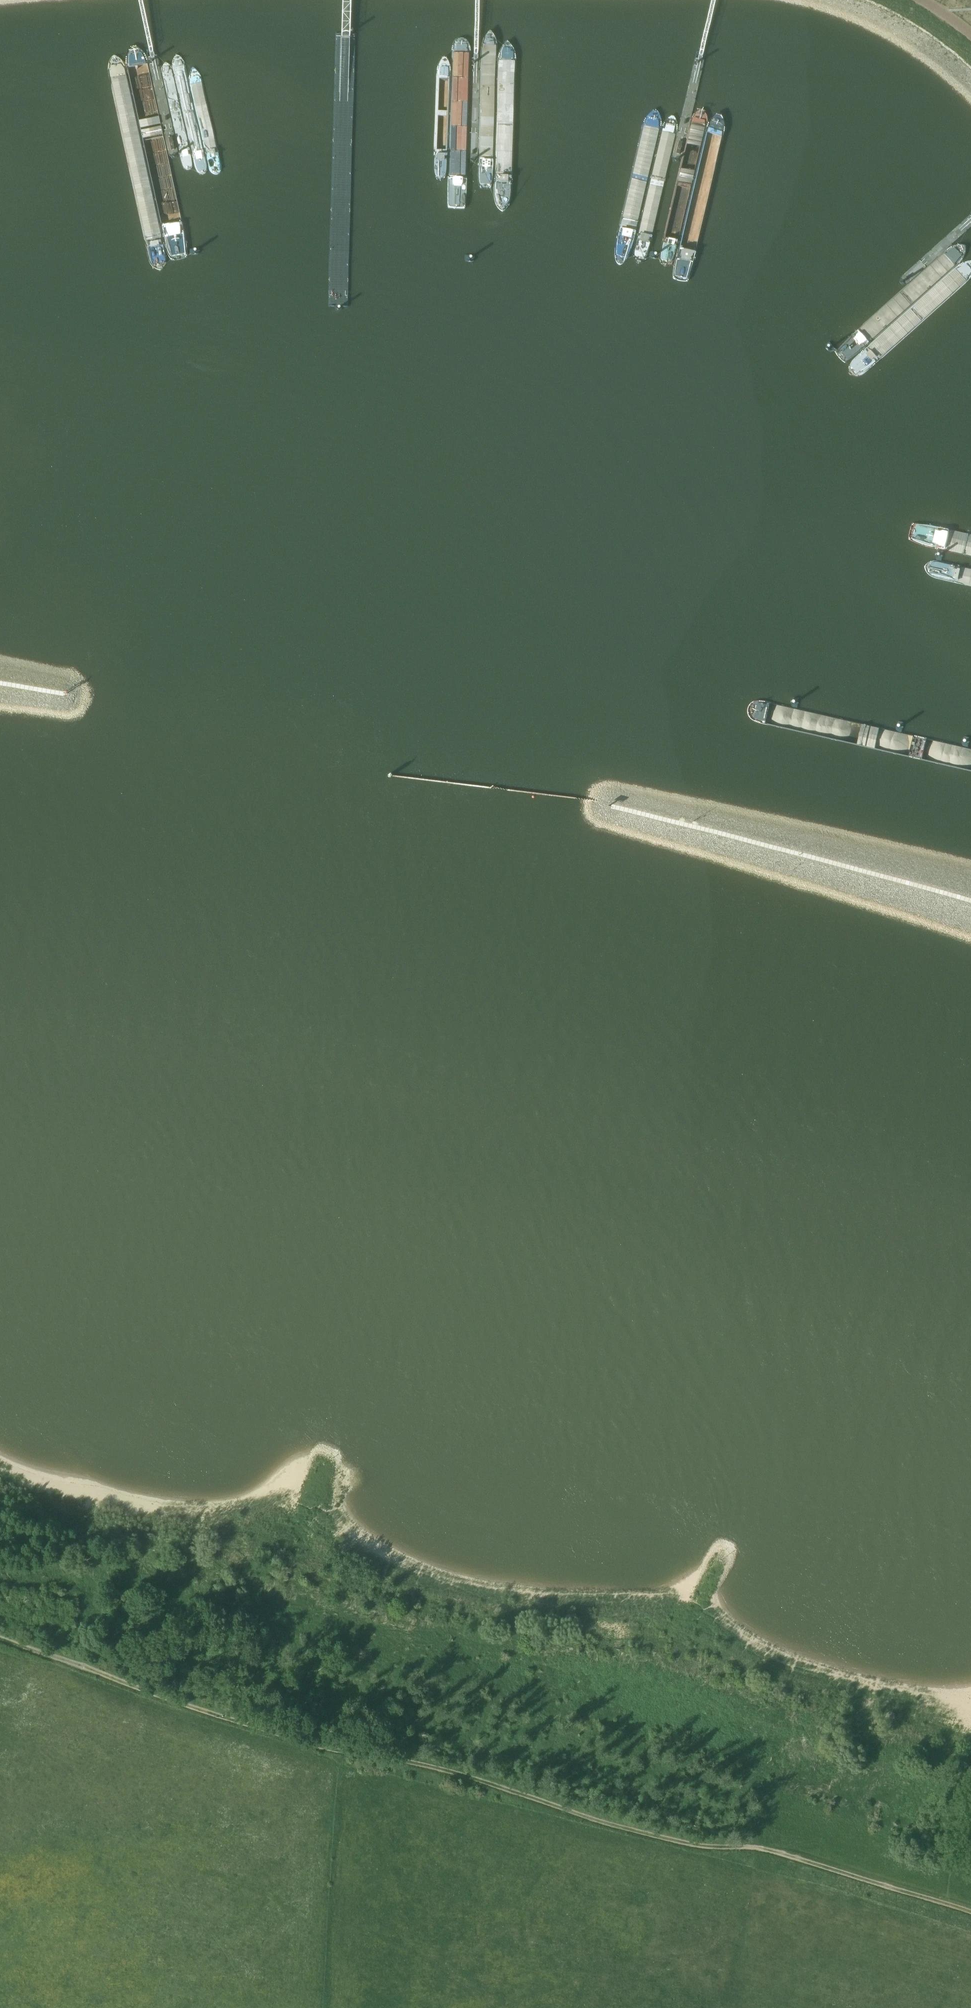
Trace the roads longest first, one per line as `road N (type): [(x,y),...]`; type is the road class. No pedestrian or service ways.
road 1 (track): [(970,1912),(762,1848),(677,1842),(460,1772),(333,1750),(0,1638)]

